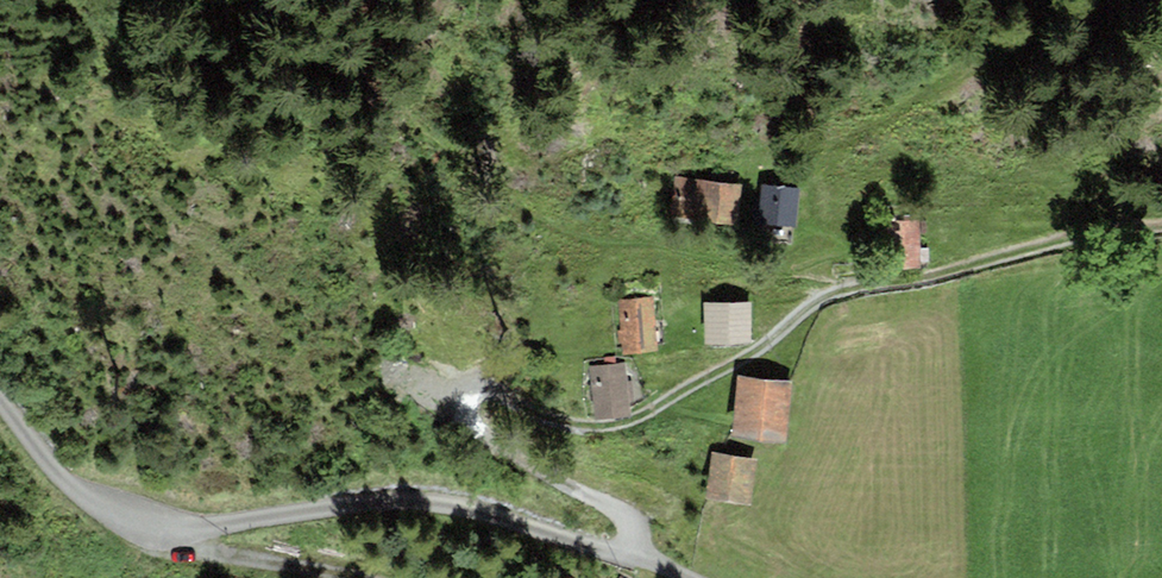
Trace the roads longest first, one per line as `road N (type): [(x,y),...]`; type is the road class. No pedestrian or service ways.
road 1 (track): [(1161,233),(1049,251),(939,286),(840,296),(798,313),(728,366),(651,409),(611,424),(511,427),(514,458),(628,519),(631,564)]
road 2 (track): [(189,531),(280,523),(335,502),(429,504),(631,564)]
road 3 (track): [(0,351),(21,370),(78,474),(139,520),(189,531)]
road 4 (track): [(189,531),(341,577)]

